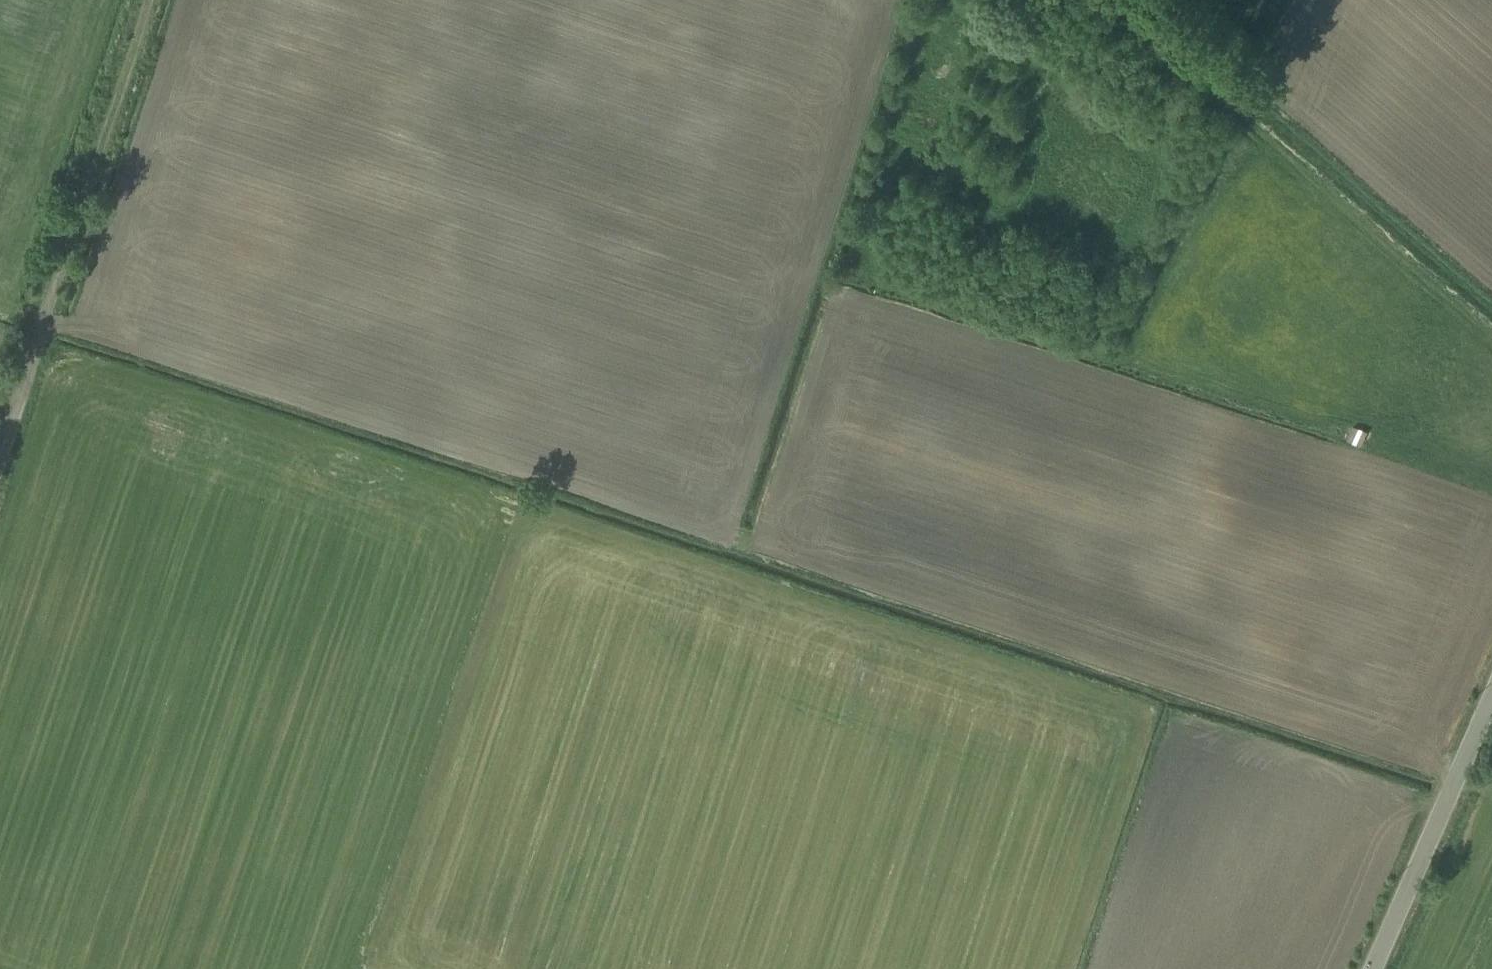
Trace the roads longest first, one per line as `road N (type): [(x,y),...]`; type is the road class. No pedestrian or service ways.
road 1 (track): [(0,451),(147,0)]
road 2 (unclassified): [(1375,968),(1491,700)]

